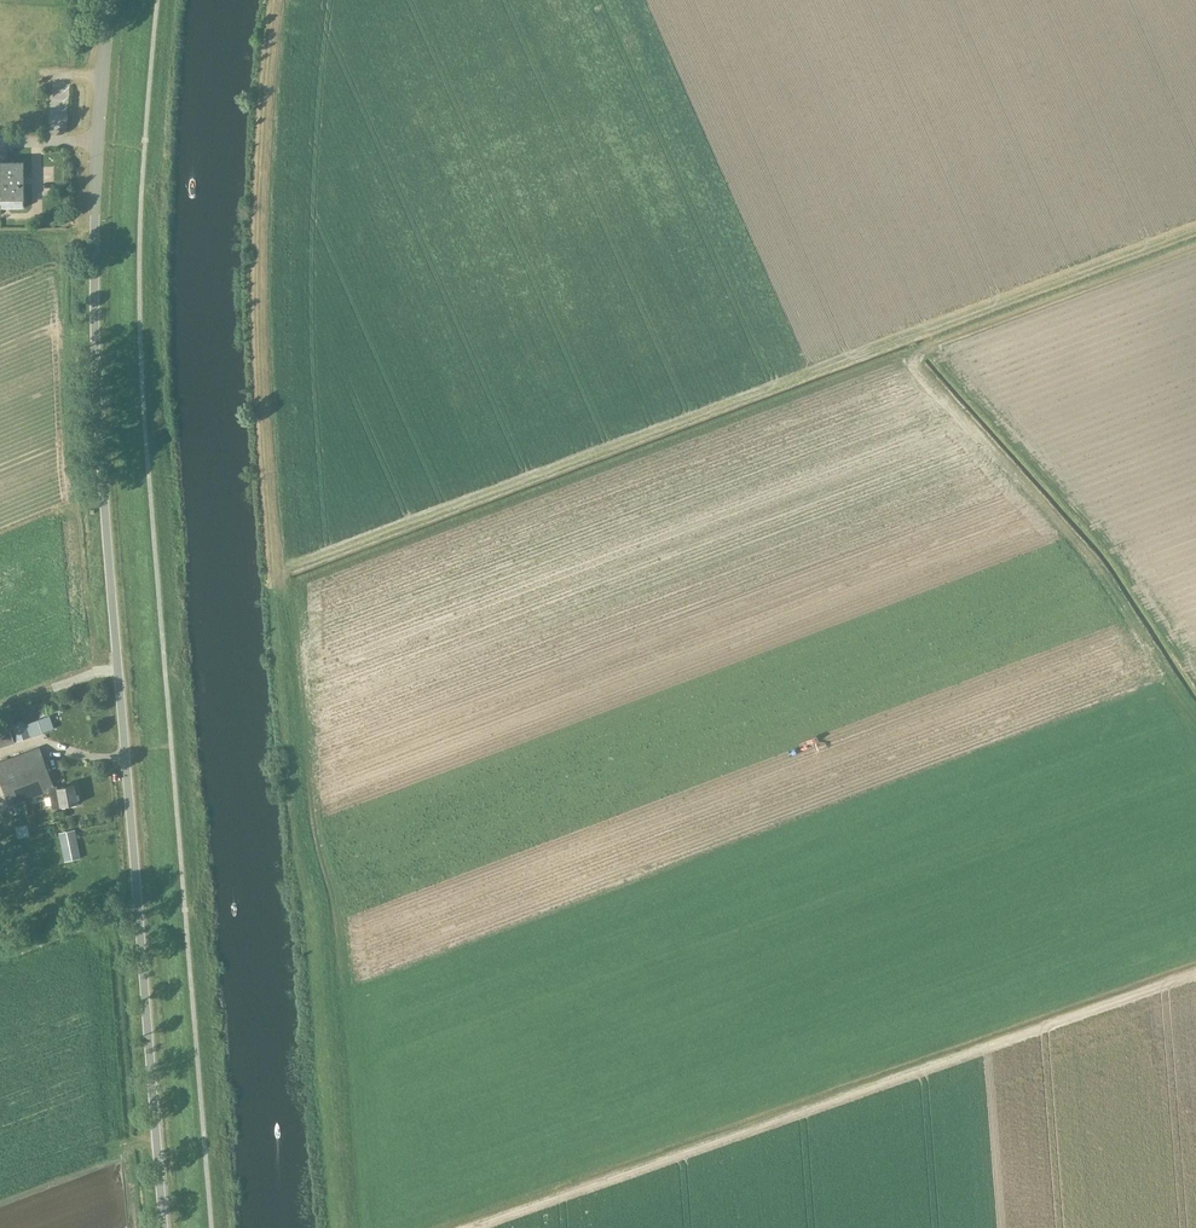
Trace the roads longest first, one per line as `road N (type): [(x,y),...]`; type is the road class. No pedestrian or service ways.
road 1 (unclassified): [(163,1227),(96,392),(94,215),(109,0)]

